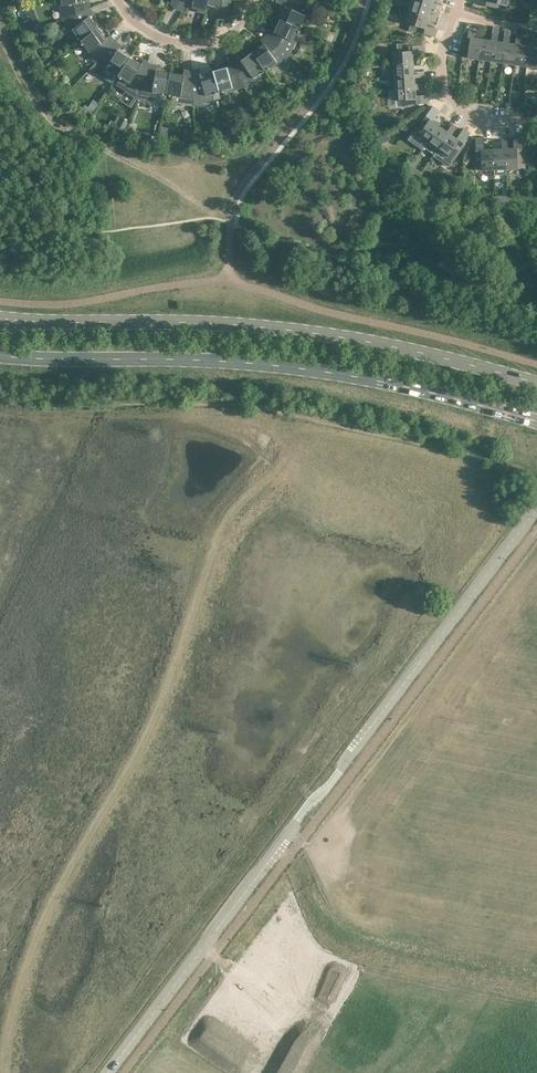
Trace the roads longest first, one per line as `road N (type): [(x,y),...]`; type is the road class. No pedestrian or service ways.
road 1 (secondary): [(536,384),(370,341),(284,329),(0,318)]
road 2 (secondary): [(0,356),(274,364),(495,407)]
road 3 (tertiary): [(106,1072),(294,824)]
road 4 (tertiary): [(390,707),(513,537)]
road 5 (unclassified): [(536,121),(466,115),(437,92),(439,55),(456,11)]
road 6 (track): [(407,961),(329,934),(298,874),(272,855)]
road 7 (residential): [(257,0),(228,36),(204,44),(157,36),(135,24),(120,0)]
road 8 (tertiary): [(390,707),(354,739),(294,824)]
road 9 (tertiary): [(294,824),(334,787),(390,707)]

